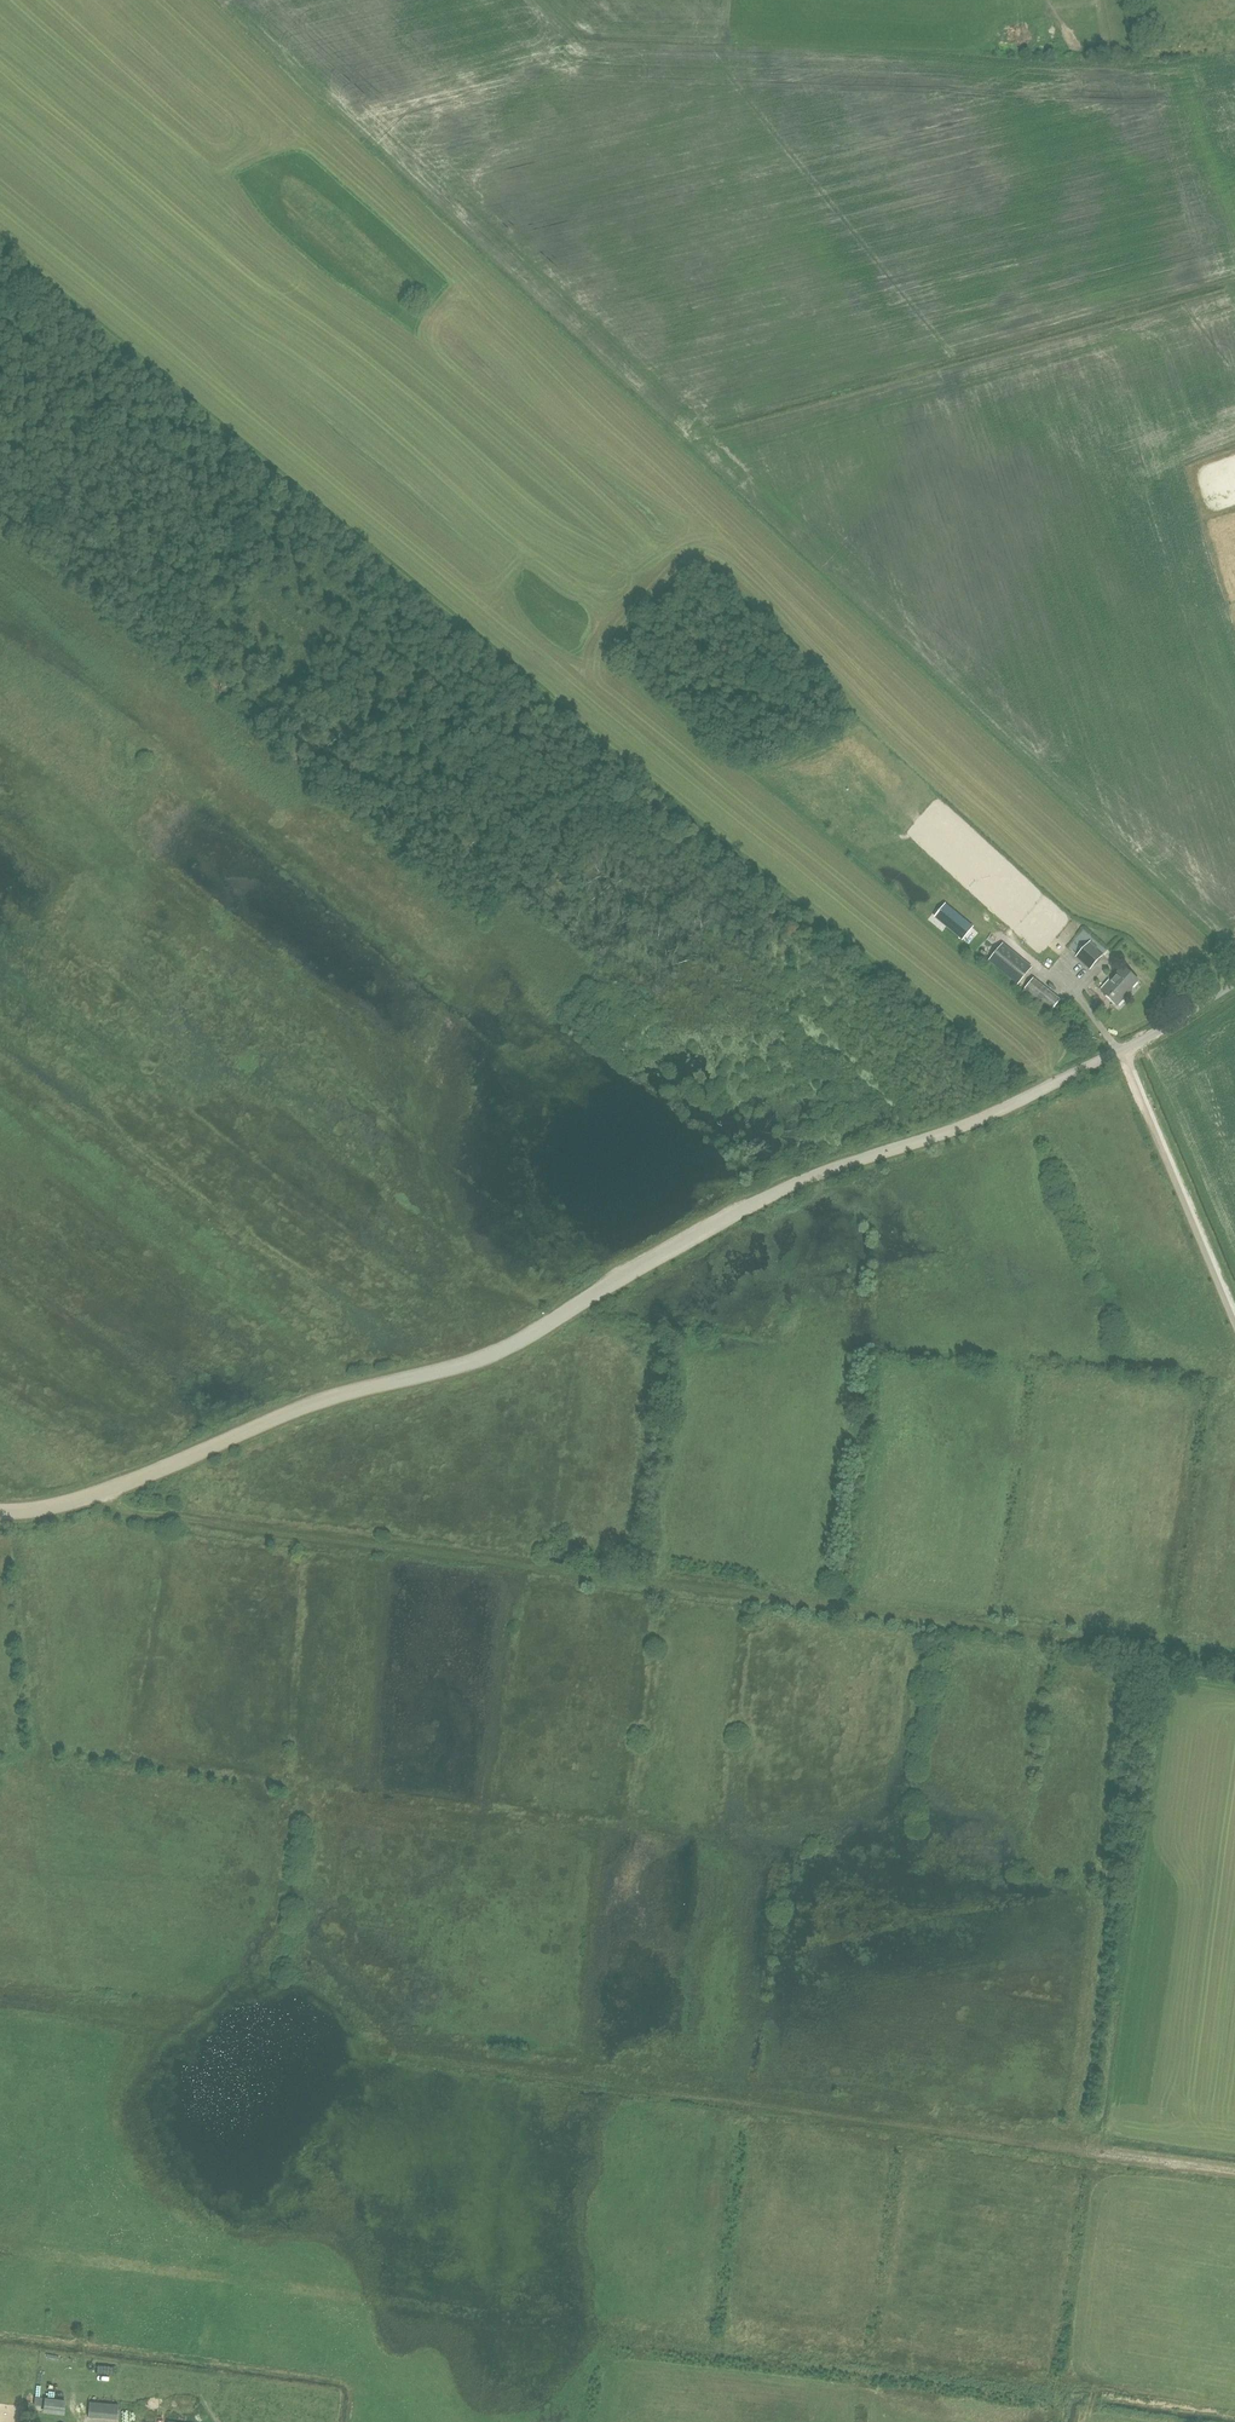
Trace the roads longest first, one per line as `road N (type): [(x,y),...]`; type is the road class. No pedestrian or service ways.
road 1 (track): [(1234,2172),(0,2000)]
road 2 (track): [(1234,1657),(135,1512),(104,1492)]
road 3 (track): [(104,1492),(312,1403),(497,1352),(768,1196),(966,1125),(1103,1059)]
road 4 (track): [(1234,1323),(1121,1050)]
road 5 (unclassified): [(1103,1059),(1234,983)]

